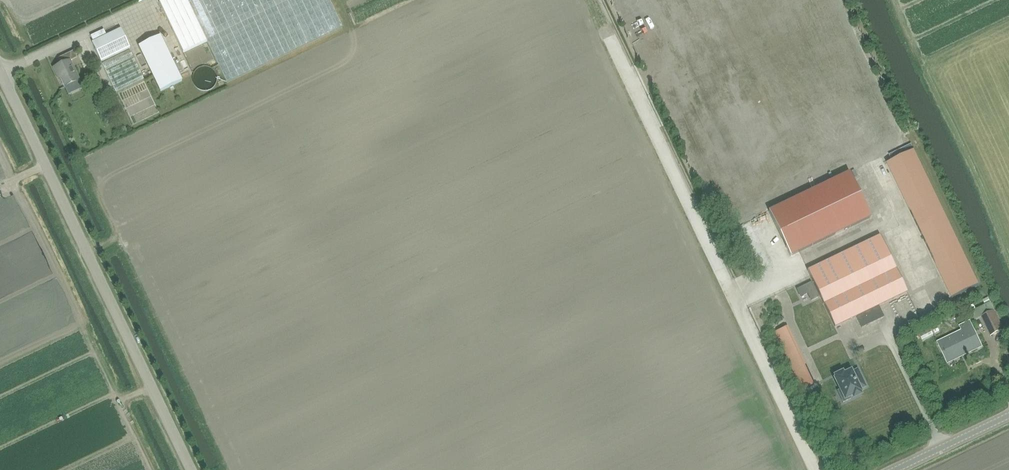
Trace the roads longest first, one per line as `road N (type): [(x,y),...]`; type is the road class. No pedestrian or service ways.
road 1 (unclassified): [(192,469),(0,70)]
road 2 (tertiary): [(896,469),(1008,416)]

